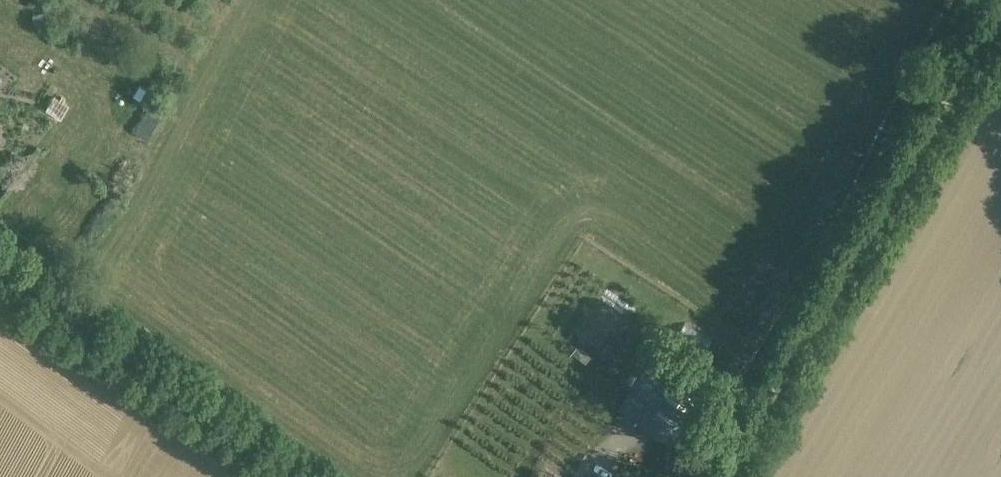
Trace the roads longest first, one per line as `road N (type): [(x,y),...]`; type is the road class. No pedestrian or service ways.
road 1 (unclassified): [(1000,3),(717,476)]
road 2 (unclassified): [(310,476),(0,255)]

